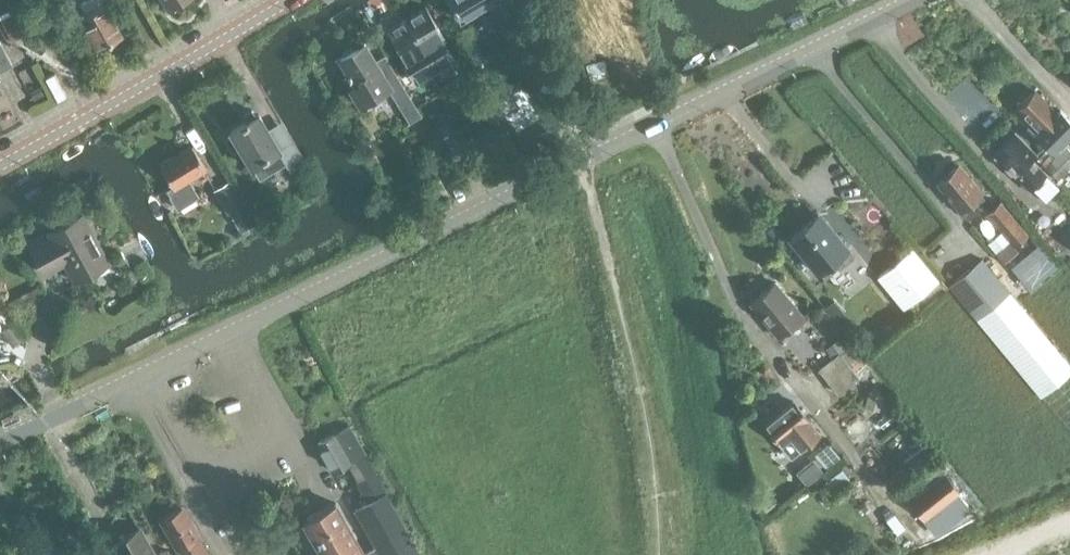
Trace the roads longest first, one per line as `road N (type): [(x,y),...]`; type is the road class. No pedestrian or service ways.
road 1 (unclassified): [(0,438),(916,0)]
road 2 (tertiary): [(0,157),(281,0)]

